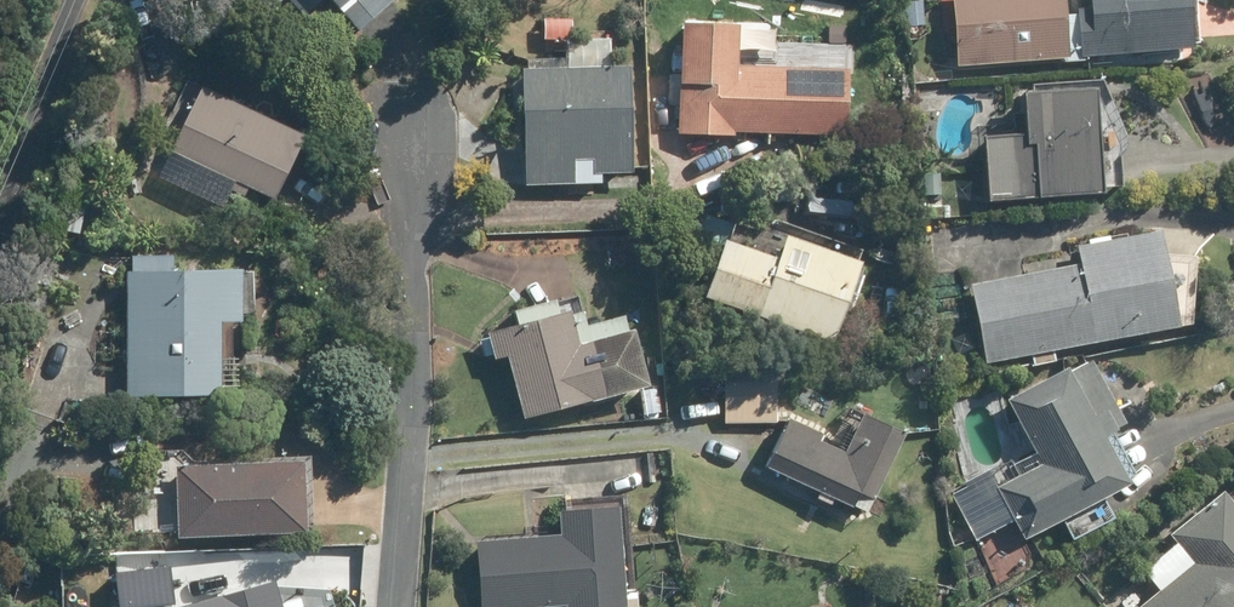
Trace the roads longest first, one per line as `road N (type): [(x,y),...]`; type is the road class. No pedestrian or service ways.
road 1 (residential): [(411,122),(413,390),(397,606)]

